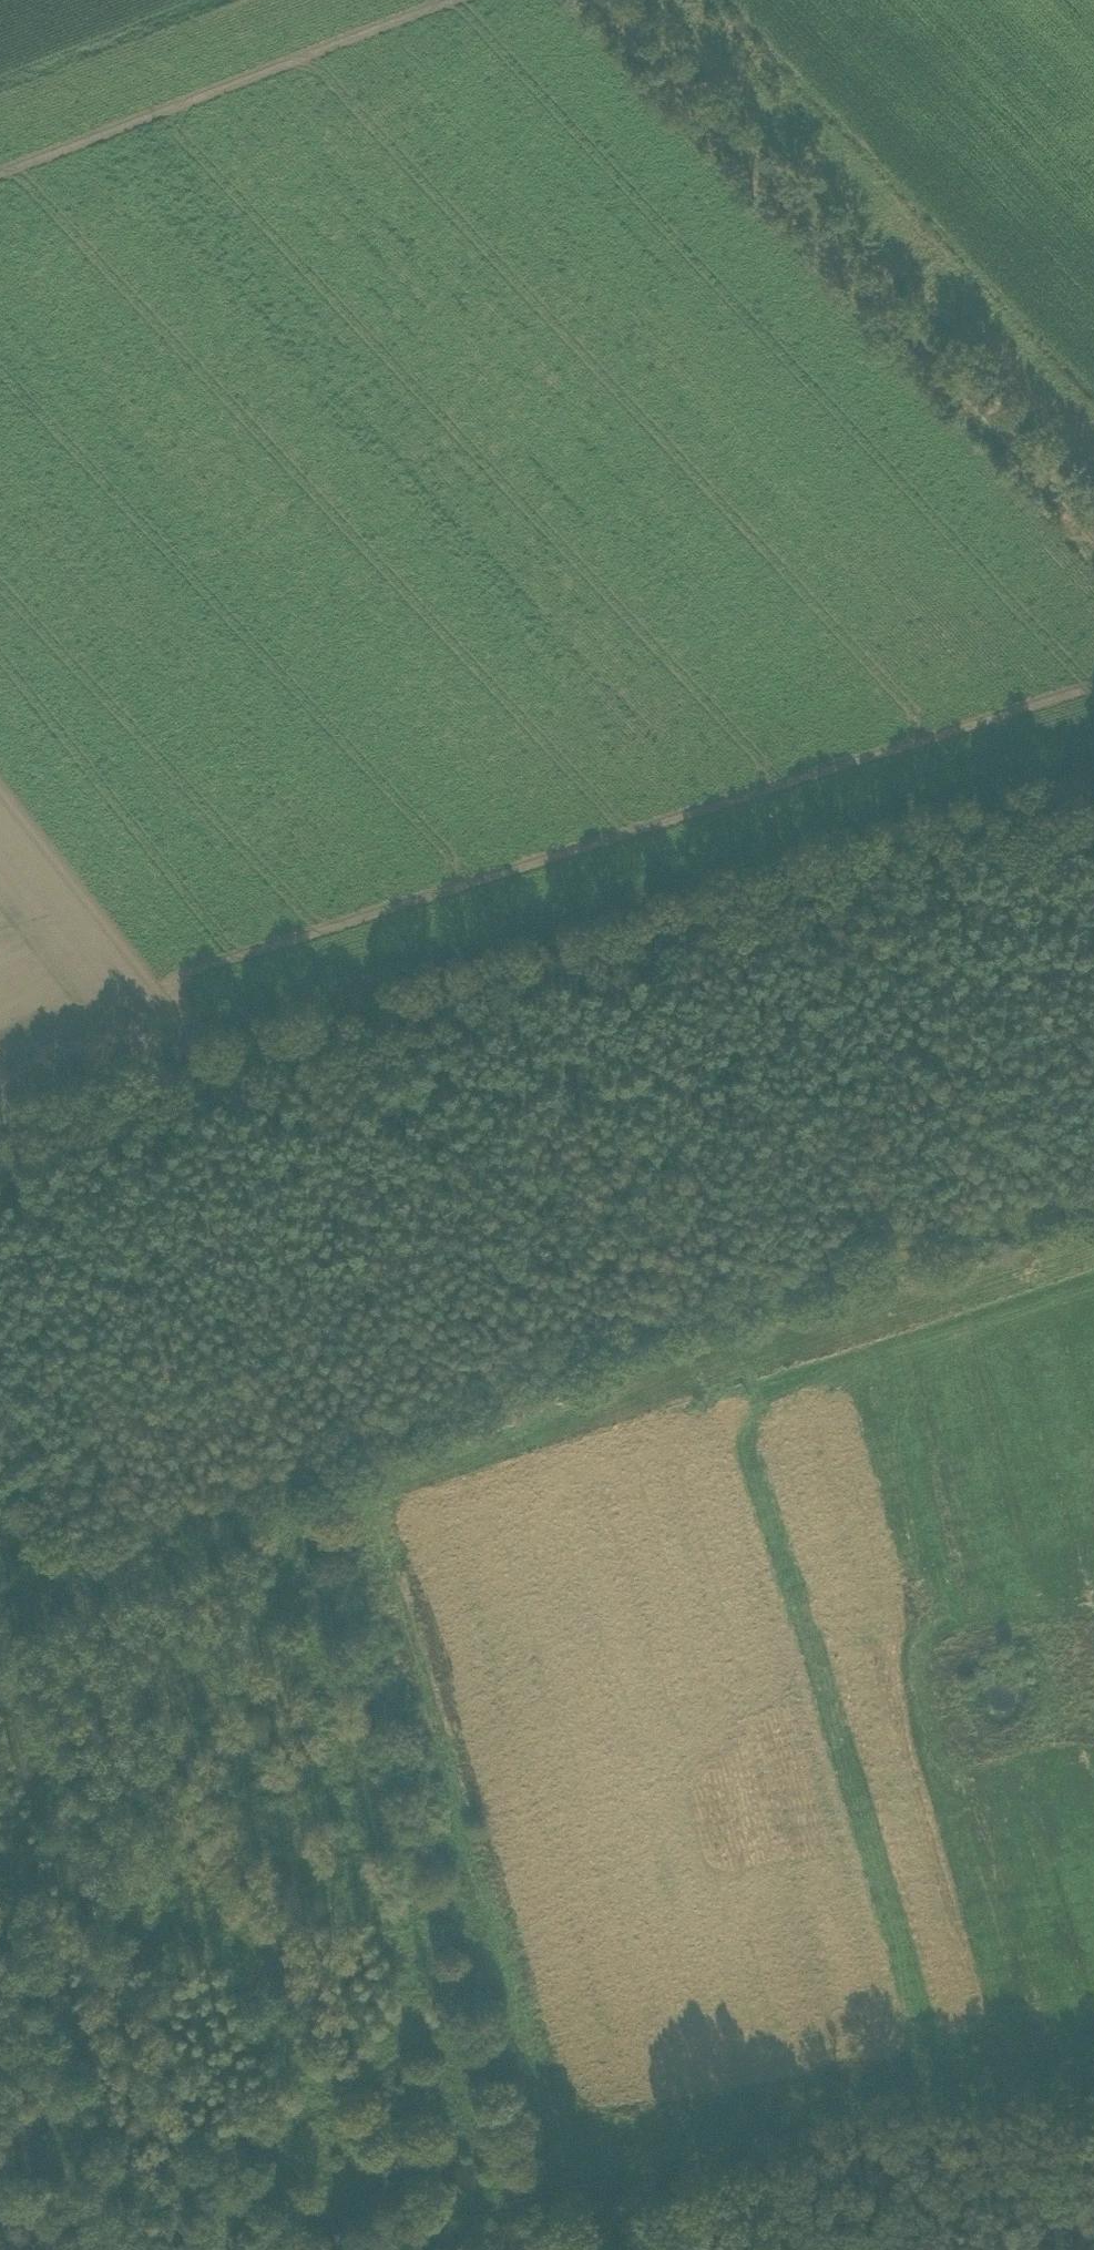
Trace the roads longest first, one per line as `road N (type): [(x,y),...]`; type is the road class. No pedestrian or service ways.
road 1 (track): [(0,1126),(1093,787)]
road 2 (track): [(1093,1206),(547,1359),(283,1471)]
road 3 (track): [(596,0),(1093,535)]

